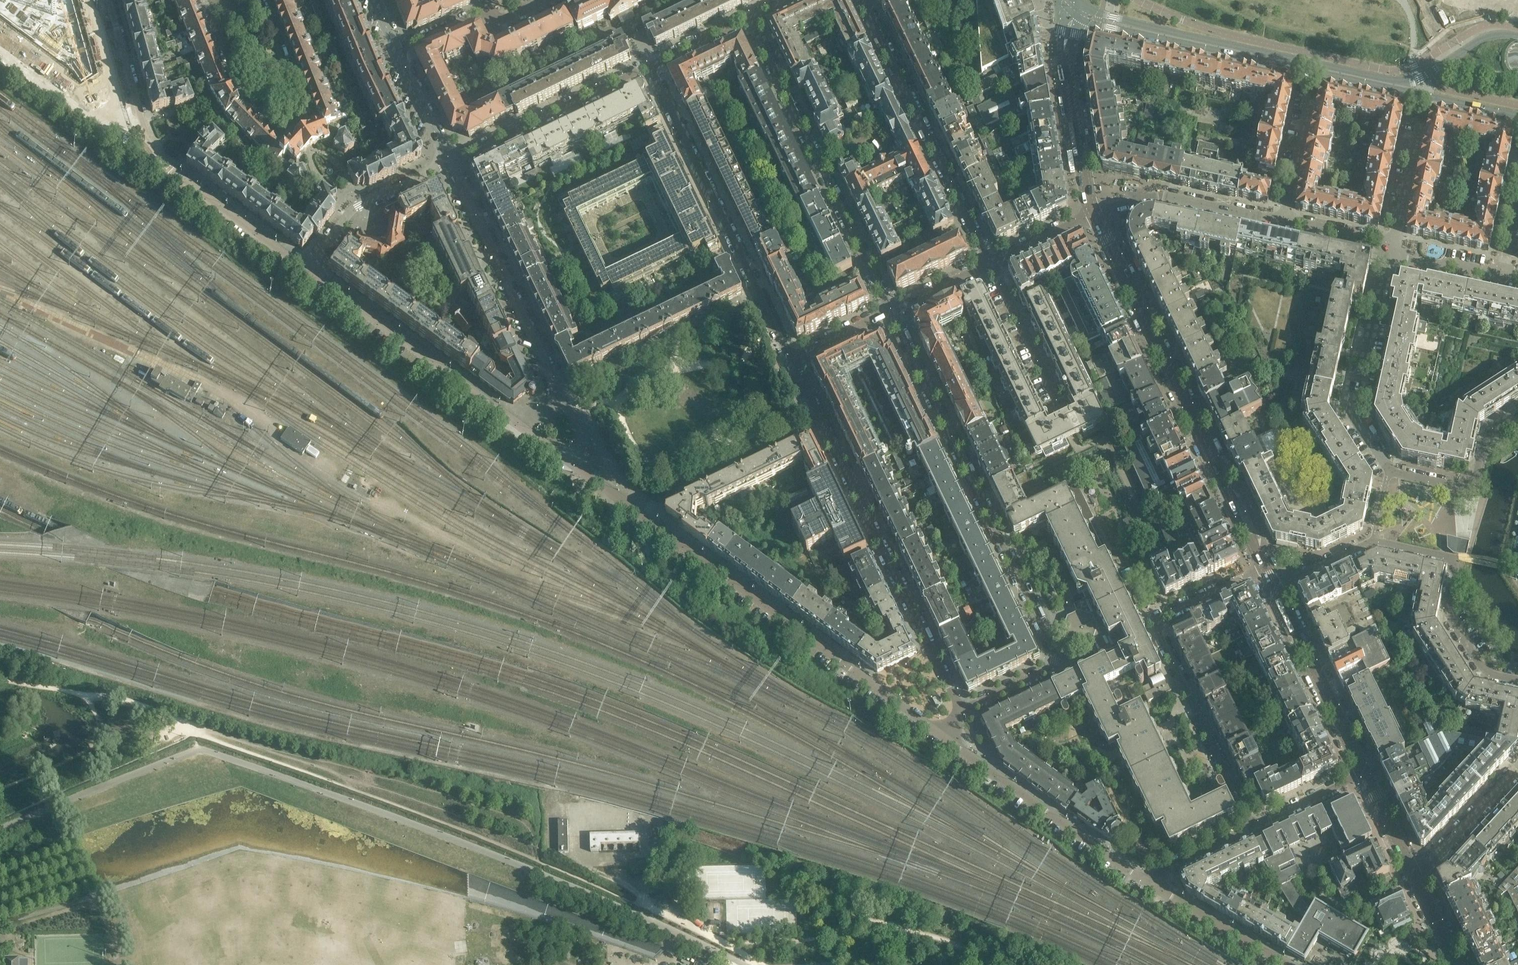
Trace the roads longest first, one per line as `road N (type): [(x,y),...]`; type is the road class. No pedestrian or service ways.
road 1 (residential): [(960,712),(1058,664),(891,311)]
road 2 (residential): [(943,734),(575,468)]
road 3 (tertiary): [(1086,21),(1517,115)]
road 4 (tertiary): [(1517,38),(1490,37),(1404,81),(1095,12)]
road 5 (residential): [(791,359),(960,712)]
road 6 (tertiary): [(1266,566),(1097,213)]
road 7 (residential): [(309,273),(172,171),(154,149),(109,0)]
road 8 (residential): [(1256,824),(1154,618),(1266,566)]
road 9 (residential): [(1517,679),(1483,668),(1451,616),(1454,558),(1374,540),(1277,587)]
road 10 (residential): [(575,468),(586,444),(450,164)]
road 11 (residential): [(309,273),(575,468)]
road 12 (residential): [(791,359),(650,66)]
road 13 (residential): [(891,311),(749,19)]
road 14 (residential): [(1469,484),(1388,472),(1355,414),(1389,242)]
road 15 (residential): [(207,0),(243,89),(285,131),(310,107),(263,0)]
road 16 (residential): [(862,0),(989,262)]
road 17 (trunk): [(1261,0),(1517,74)]
road 18 (residential): [(1146,881),(943,734)]
road 19 (residential): [(450,164),(650,66)]
road 20 (trunk): [(1517,51),(1307,0)]
road 21 (tertiary): [(1364,772),(1277,587)]
road 22 (residential): [(1279,218),(1167,196),(1097,213)]
road 23 (residential): [(450,164),(353,210),(309,273)]
road 24 (residential): [(1290,964),(1146,881)]
road 25 (tertiary): [(1097,213),(1066,58)]
road 26 (residential): [(1056,401),(989,262)]
road 27 (residential): [(1415,876),(1517,772)]
road 28 (residential): [(1389,242),(1417,117)]
road 29 (residential): [(1256,824),(1146,881)]
road 30 (unclassified): [(450,164),(398,52)]
road 31 (residential): [(1364,772),(1256,824)]

